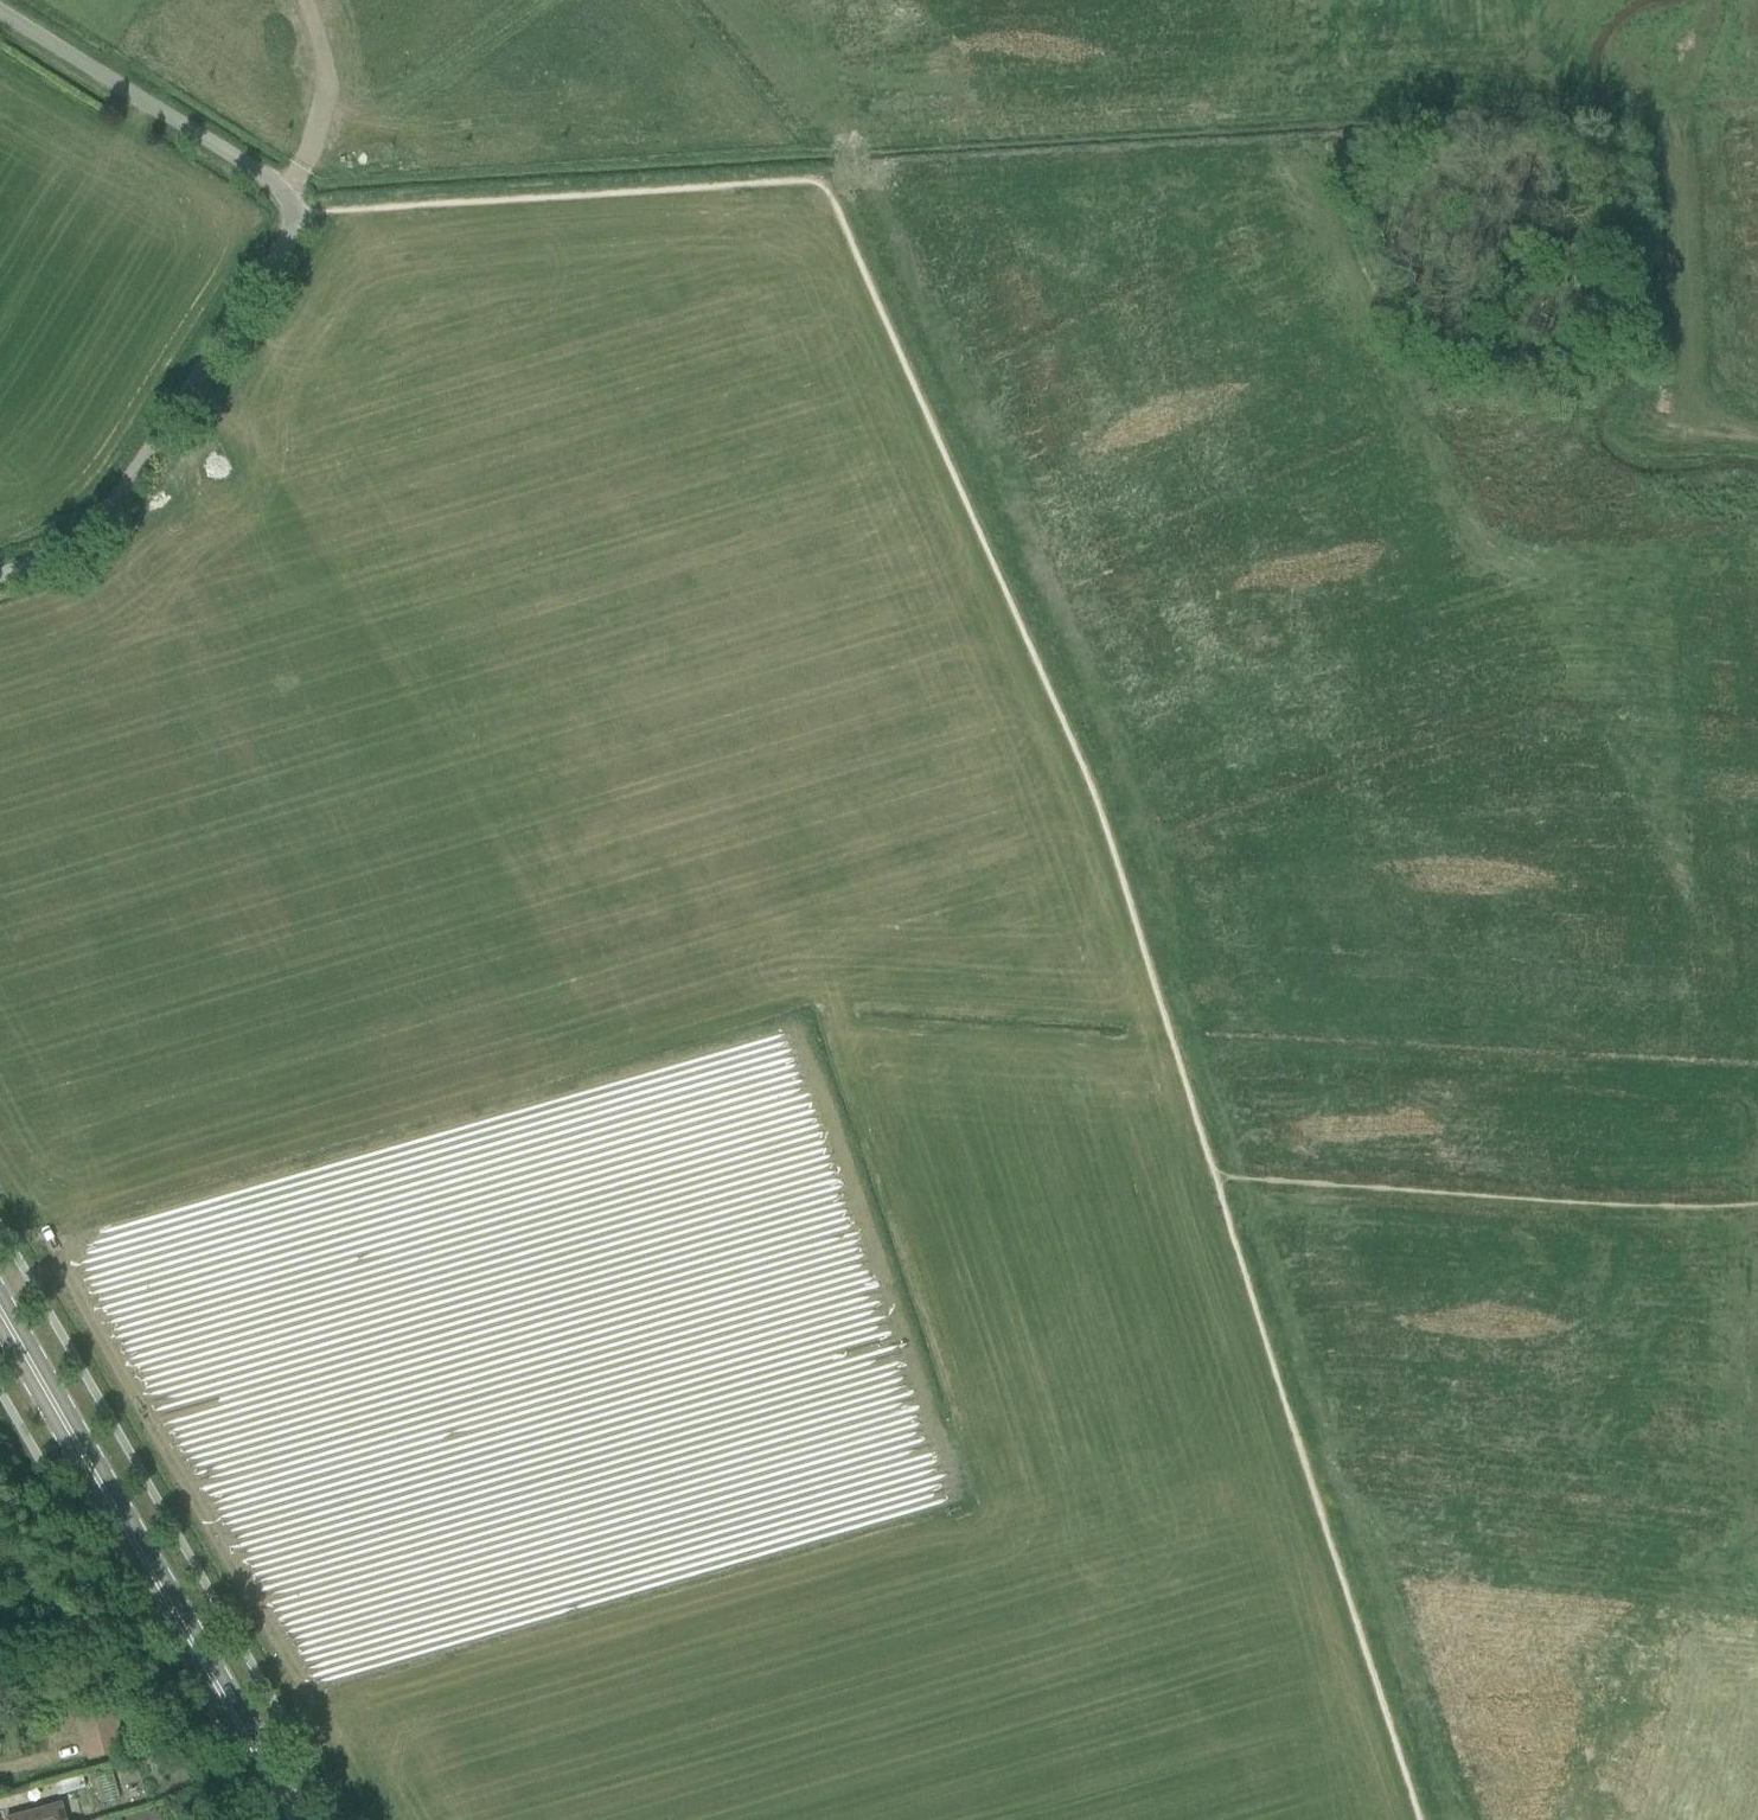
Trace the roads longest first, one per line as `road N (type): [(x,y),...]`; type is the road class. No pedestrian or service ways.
road 1 (unclassified): [(0,575),(57,550),(120,496),(296,213),(281,191),(0,12)]
road 2 (primary): [(290,1819),(0,1313)]

